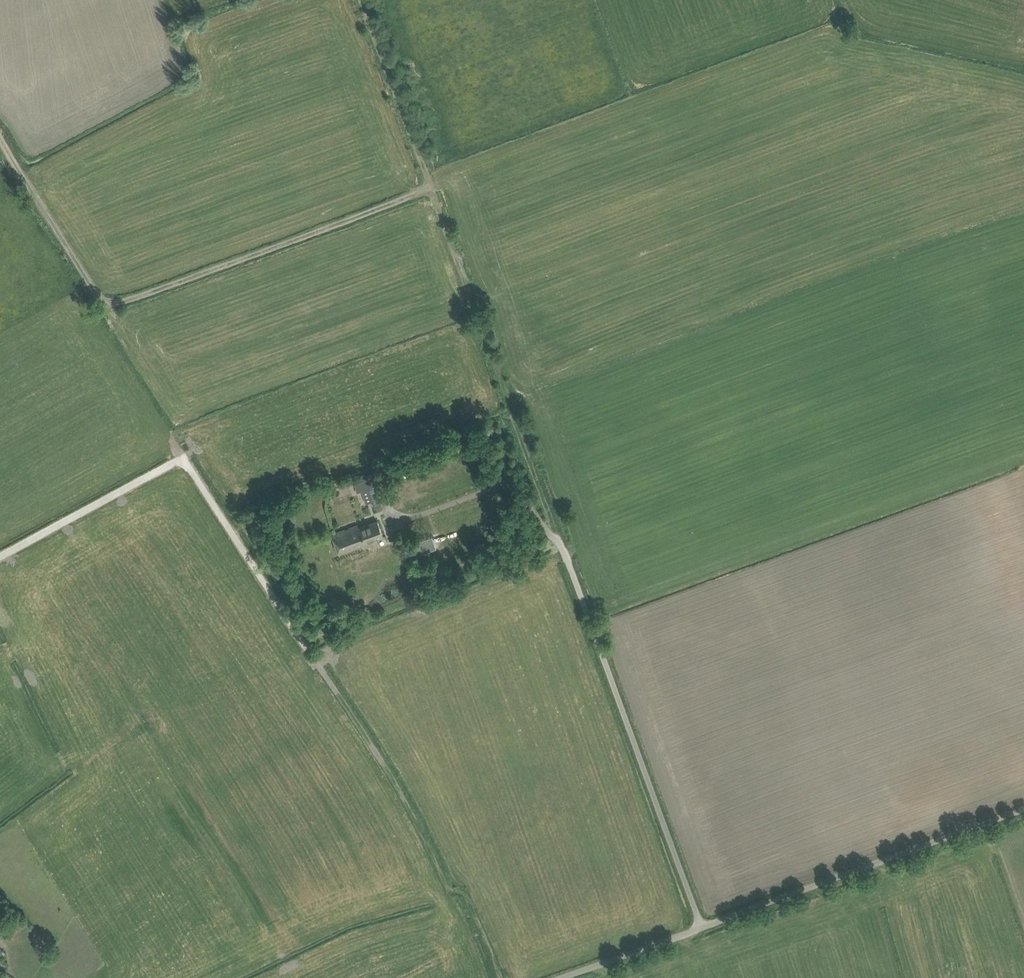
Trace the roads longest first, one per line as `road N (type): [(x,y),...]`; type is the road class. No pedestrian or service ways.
road 1 (unclassified): [(702,927),(558,541),(508,484),(394,525)]
road 2 (track): [(361,0),(556,531)]
road 3 (track): [(430,189),(115,304),(103,301),(83,273),(0,141)]
road 4 (unclassified): [(702,927),(1023,810)]
road 5 (unclassified): [(560,977),(702,927)]

